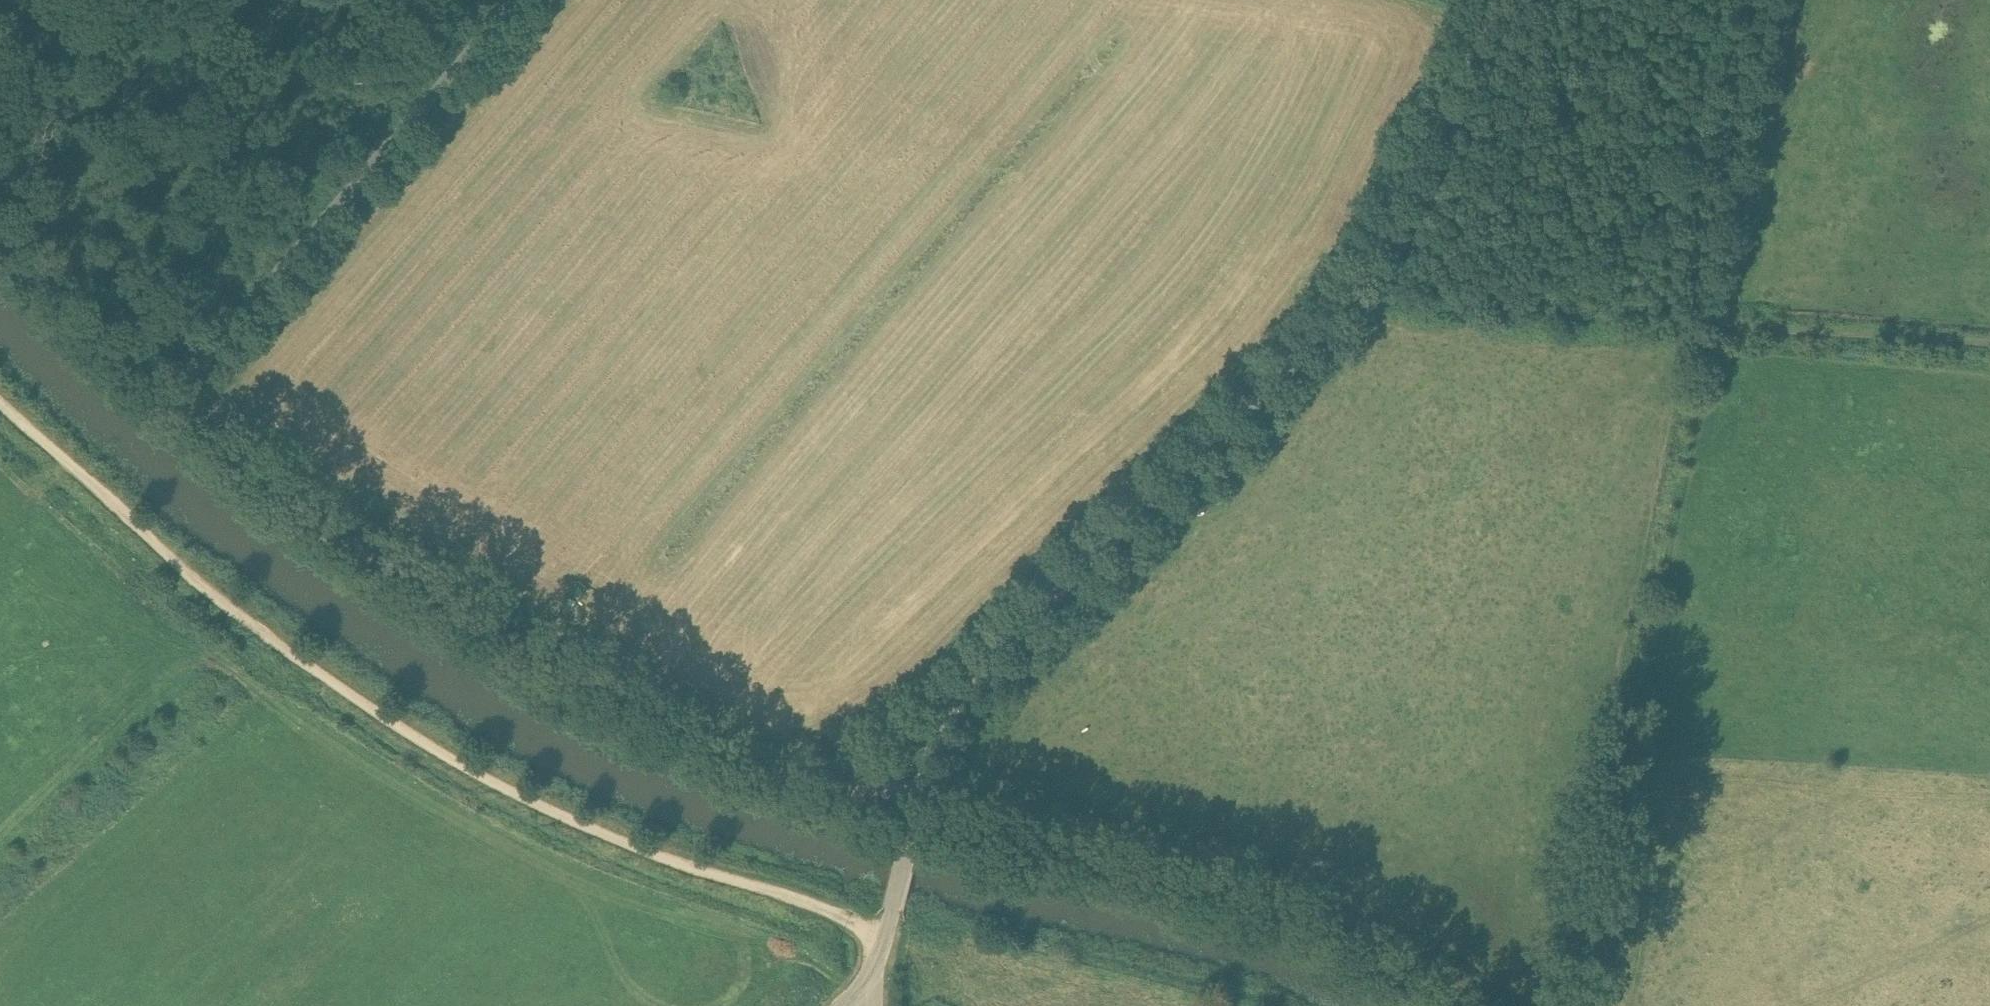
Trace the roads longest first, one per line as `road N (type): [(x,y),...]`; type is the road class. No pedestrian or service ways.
road 1 (unclassified): [(922,791),(881,783),(819,787),(740,756),(619,684),(281,510),(159,417),(520,0)]
road 2 (track): [(882,943),(824,909),(575,822),(432,748),(277,642),(0,403)]
road 3 (unclassified): [(922,791),(960,689),(1333,318),(1494,0)]
road 4 (track): [(1794,0),(1717,327),(1989,345)]
road 5 (track): [(1434,1005),(1351,944),(1300,924),(1050,845),(916,812)]
road 6 (unclassified): [(873,974),(922,791)]

